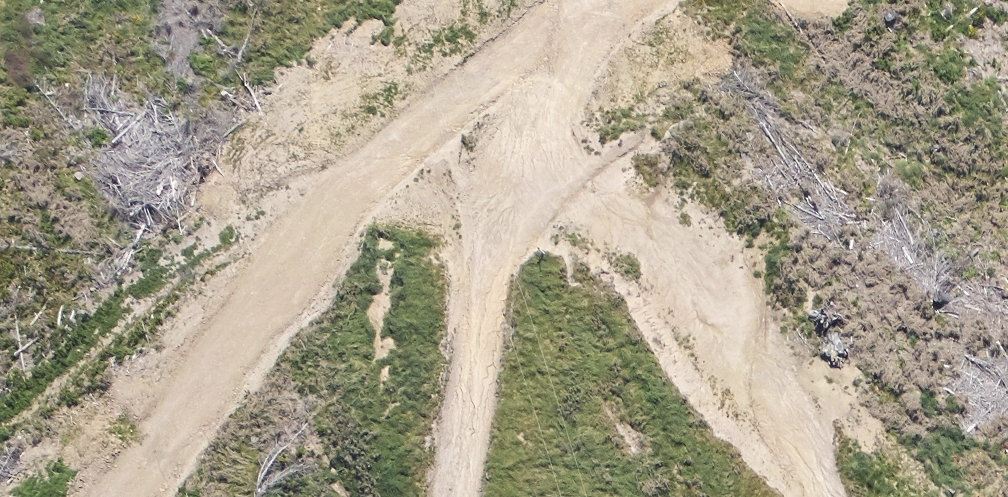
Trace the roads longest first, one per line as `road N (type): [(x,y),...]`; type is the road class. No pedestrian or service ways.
road 1 (track): [(621,0),(547,30),(333,208),(115,496)]
road 2 (track): [(575,19),(521,161),(487,291),(454,496)]
road 3 (track): [(828,496),(719,327),(560,181),(521,161)]

